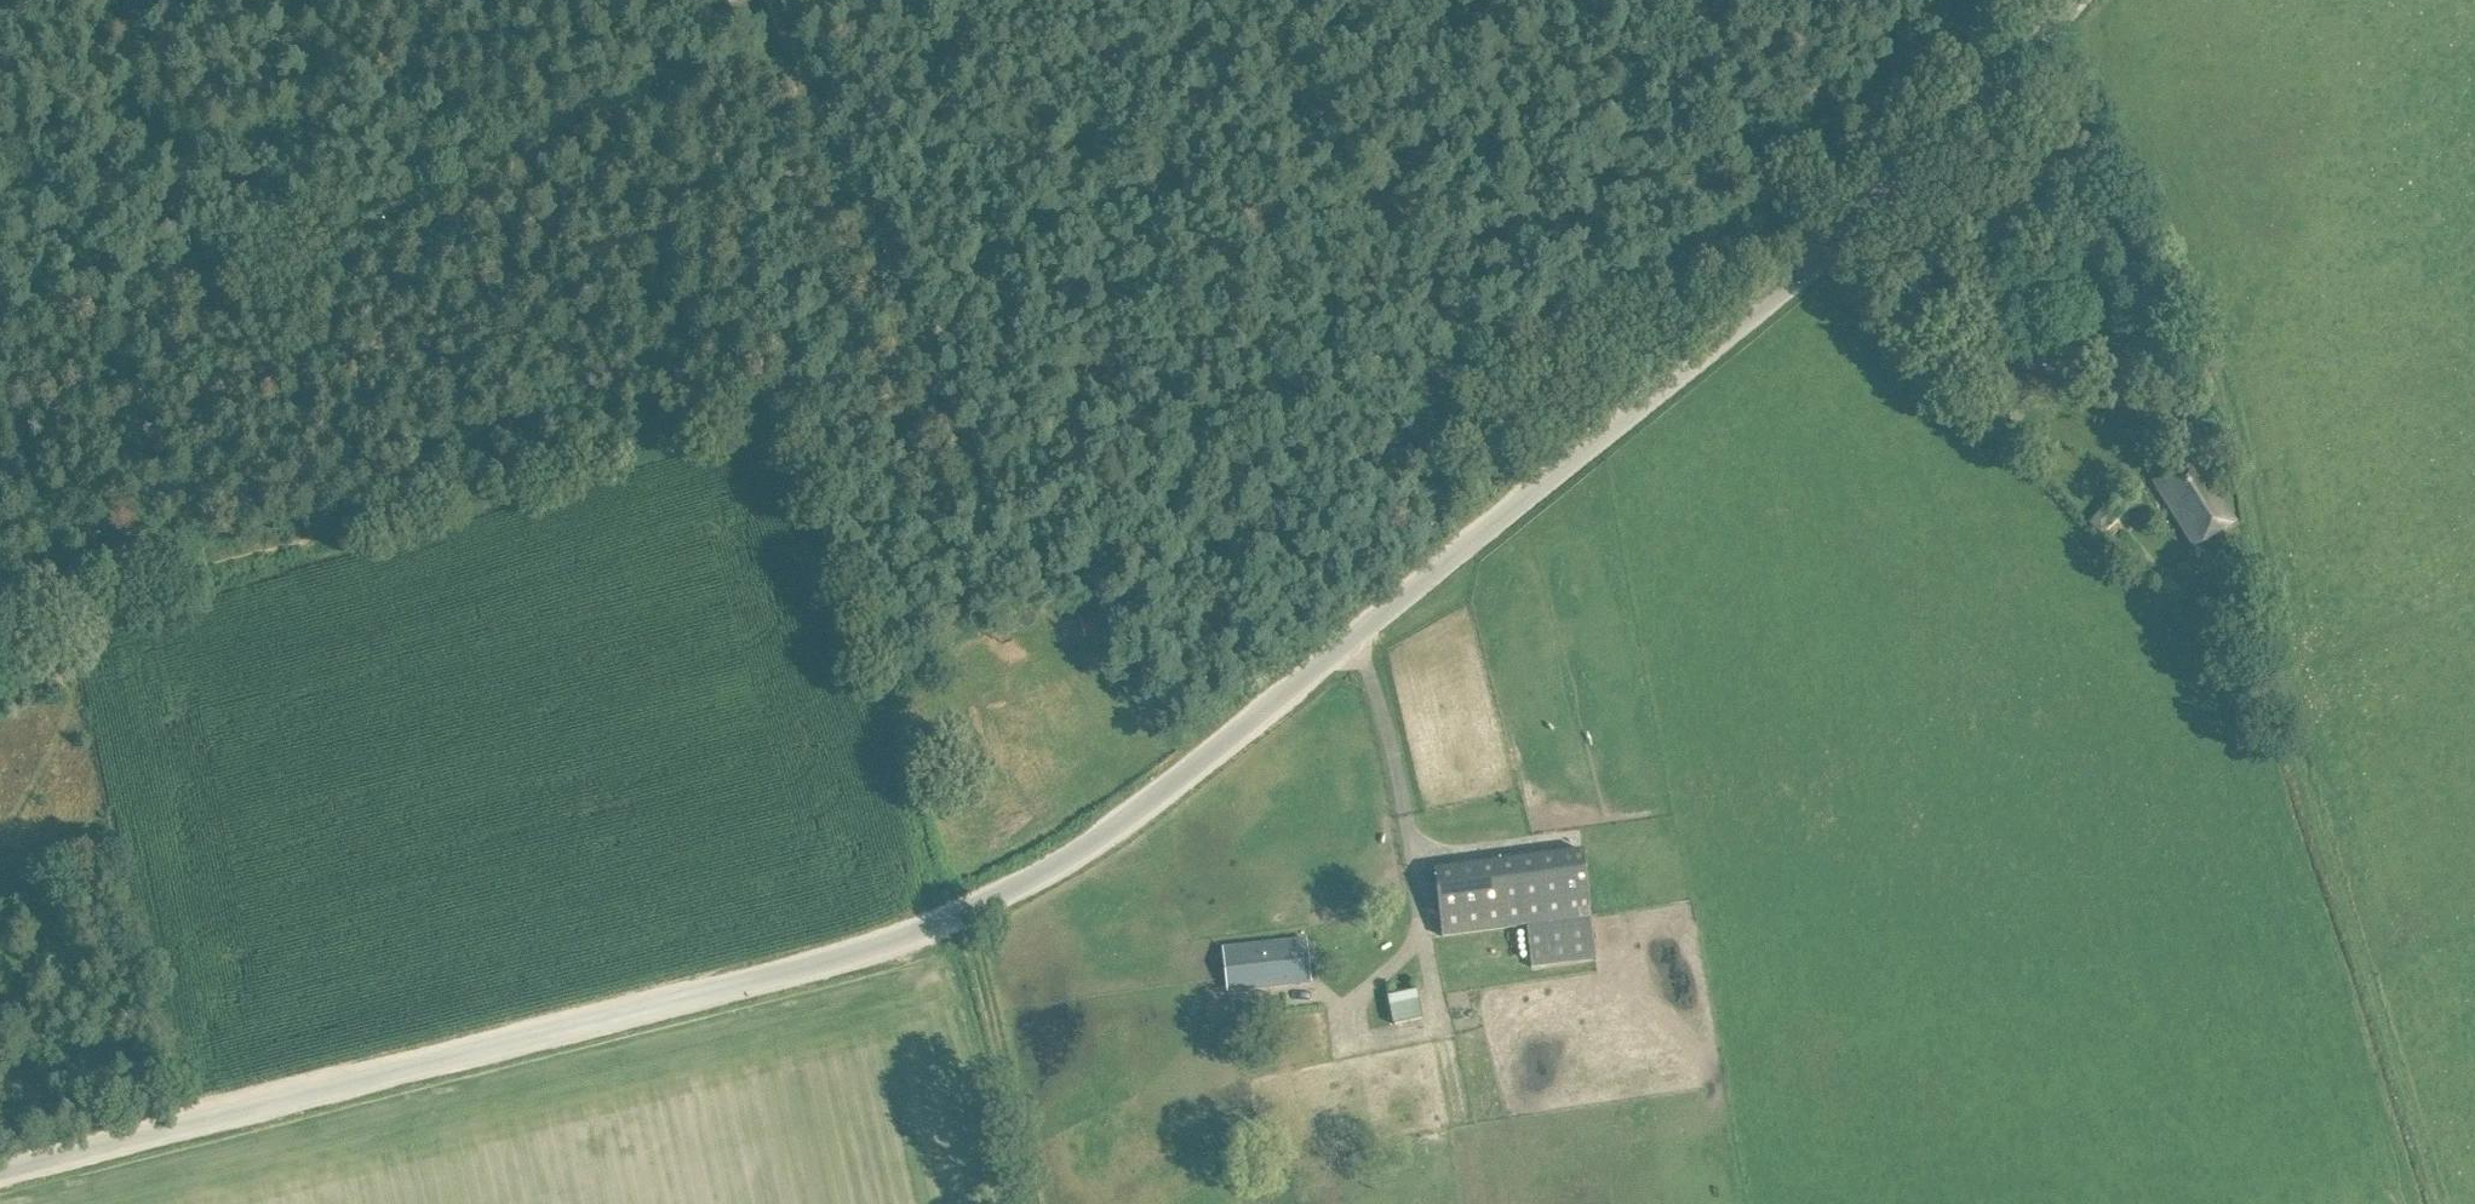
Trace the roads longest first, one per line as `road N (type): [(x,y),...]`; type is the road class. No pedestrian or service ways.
road 1 (unclassified): [(0,1169),(874,946),(1089,845),(1841,239),(2072,0)]
road 2 (track): [(959,912),(987,992),(1034,1203)]

